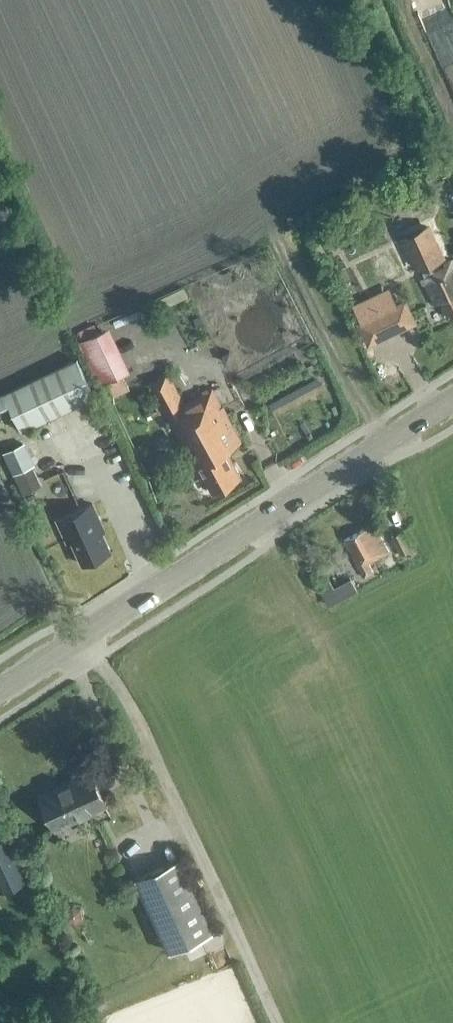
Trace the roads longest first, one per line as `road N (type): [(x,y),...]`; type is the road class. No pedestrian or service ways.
road 1 (tertiary): [(0,690),(452,401)]

